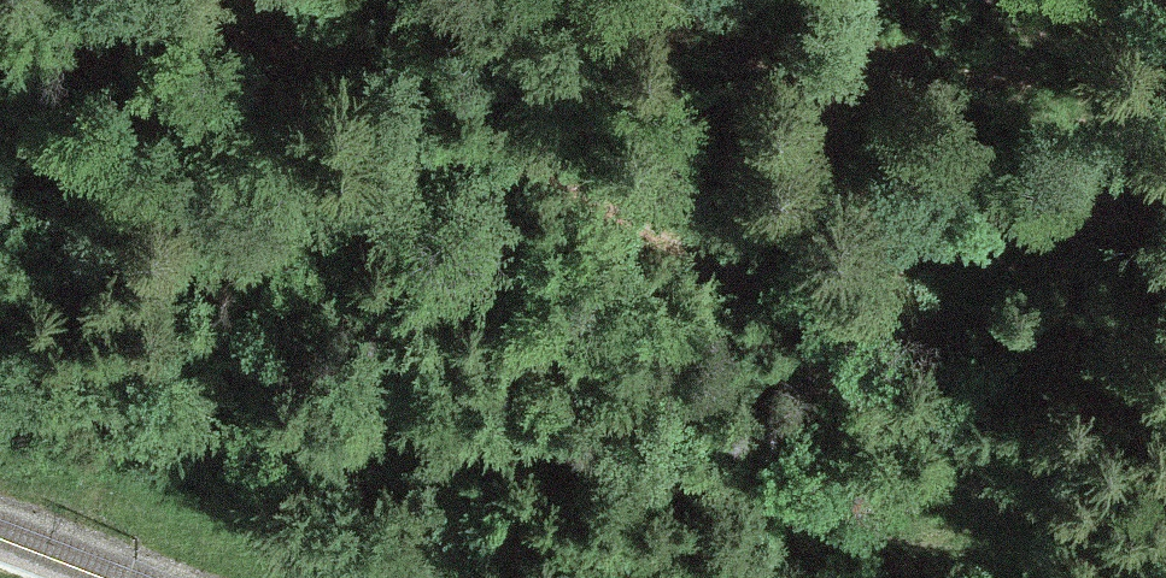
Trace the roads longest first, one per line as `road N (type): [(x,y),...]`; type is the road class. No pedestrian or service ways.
road 1 (track): [(0,410),(131,403),(512,436),(824,501),(1030,577)]
road 2 (track): [(951,548),(984,510),(980,461),(902,394),(350,0)]

